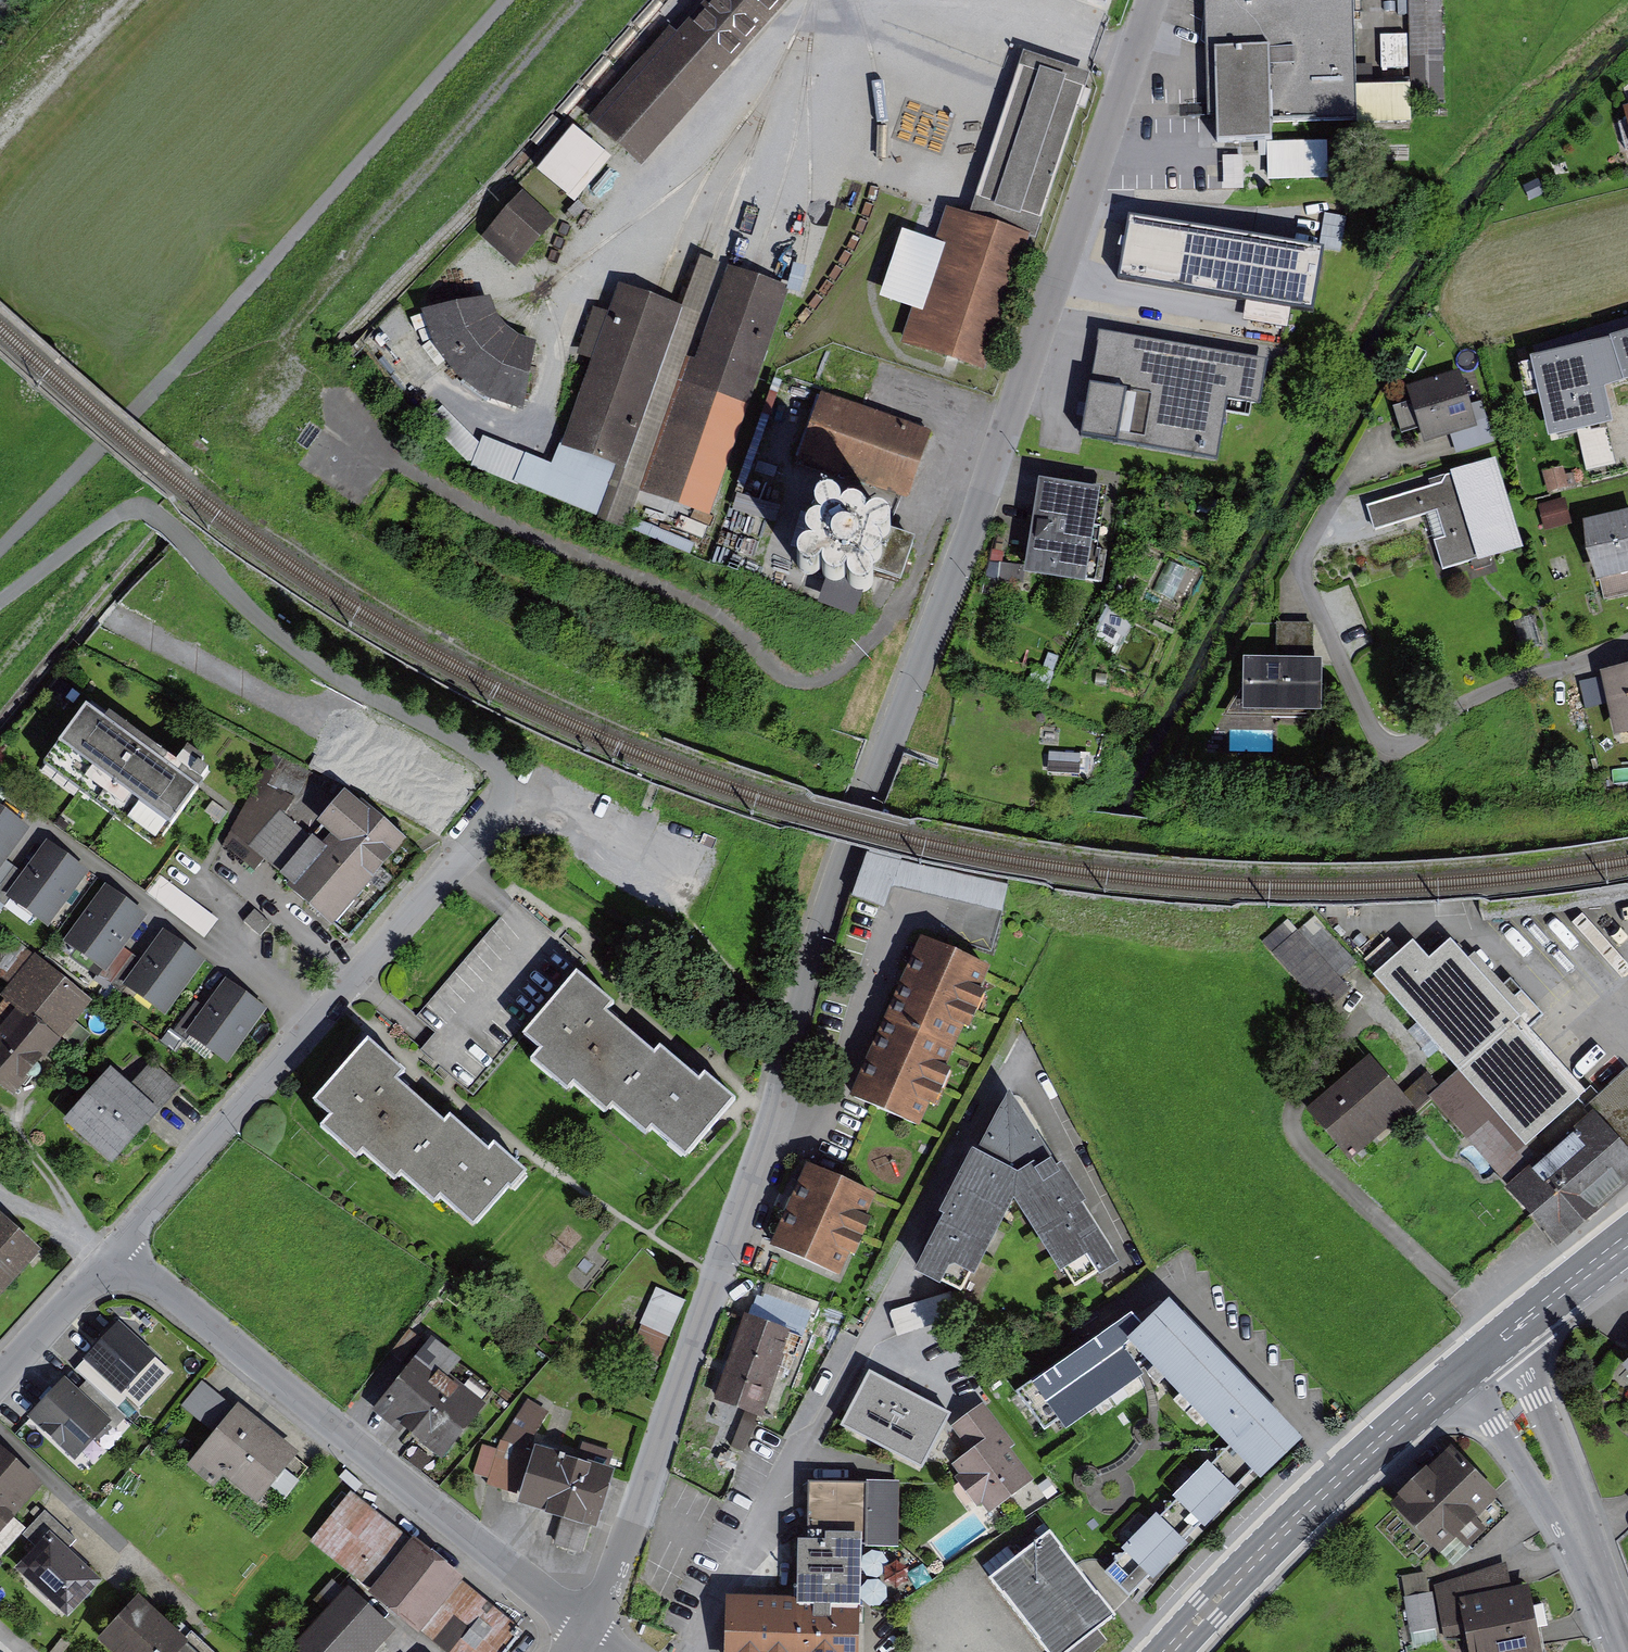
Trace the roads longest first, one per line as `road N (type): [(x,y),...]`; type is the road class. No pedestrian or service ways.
road 1 (residential): [(776,1116),(828,917),(1167,0)]
road 2 (residential): [(711,1651),(800,1453),(830,1420),(1018,1059),(1118,1217)]
road 3 (track): [(335,390),(422,471),(557,544),(722,608),(783,667),(810,676),(843,666),(885,631),(994,460)]
road 4 (track): [(0,551),(184,366),(514,0)]
road 5 (residential): [(123,1248),(590,1632)]
road 6 (residential): [(509,788),(463,858),(123,1248)]
road 7 (residential): [(776,1116),(627,1562),(590,1632)]
road 8 (primary): [(1174,1651),(1326,1493),(1488,1354)]
road 9 (residential): [(1627,1639),(1560,1482),(1488,1354)]
road 10 (track): [(0,143),(134,0)]
road 11 (residential): [(123,1248),(0,1384)]
road 12 (track): [(0,1105),(25,1126),(67,1198),(76,1241)]
road 13 (primary): [(1488,1354),(1612,1255)]

